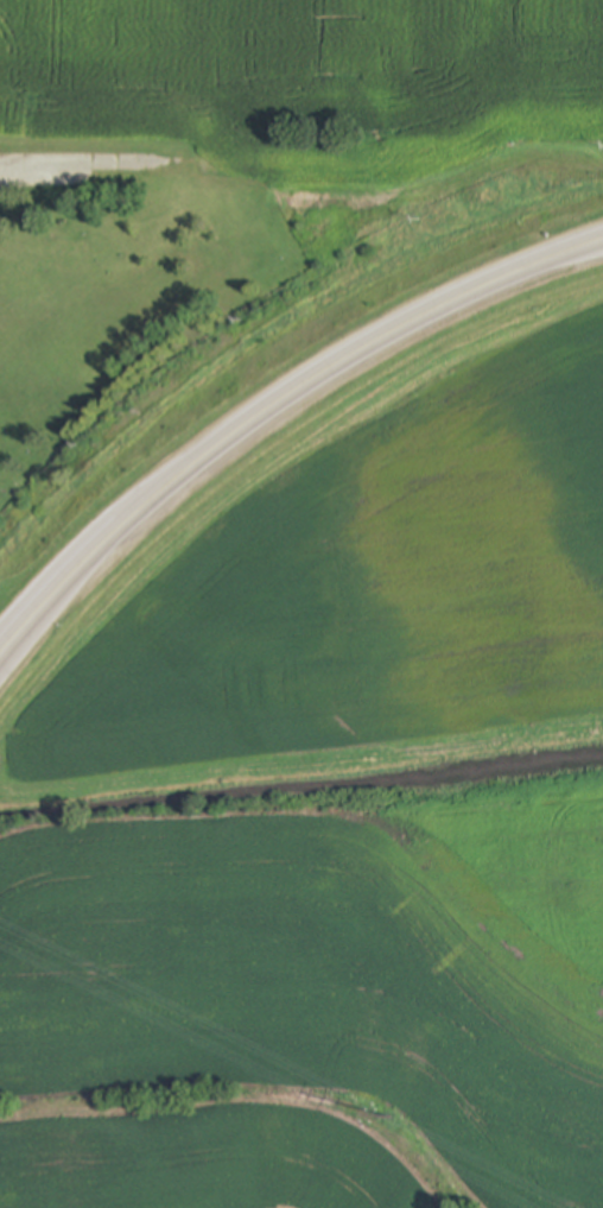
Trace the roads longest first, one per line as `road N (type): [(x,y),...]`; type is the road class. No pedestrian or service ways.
road 1 (primary): [(0,655),(91,552),(174,476),(267,411),(456,297),(602,241)]

